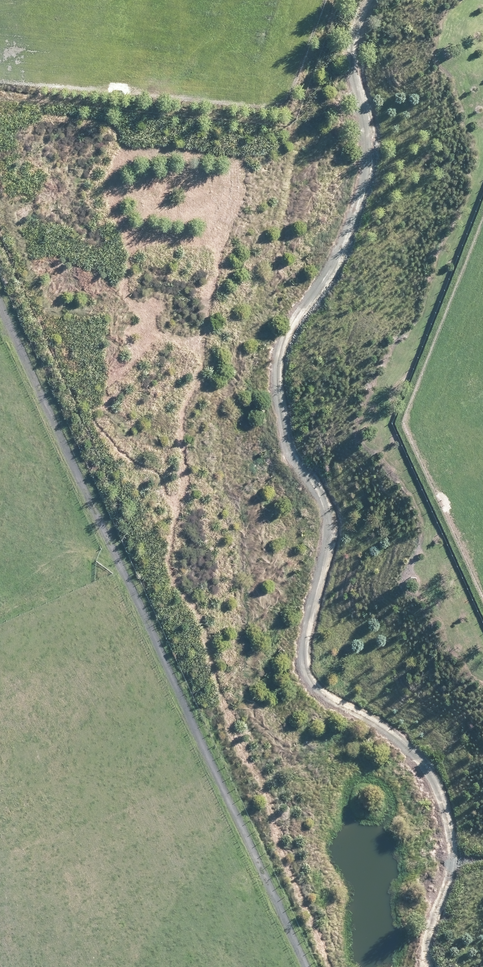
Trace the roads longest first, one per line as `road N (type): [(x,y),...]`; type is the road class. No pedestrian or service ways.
road 1 (track): [(376,0),(366,36),(367,134),(356,227),(283,336),(266,417),(318,504),(318,681),(392,727),(439,798),(441,868),(421,966)]
road 2 (track): [(299,966),(190,715),(0,322)]

